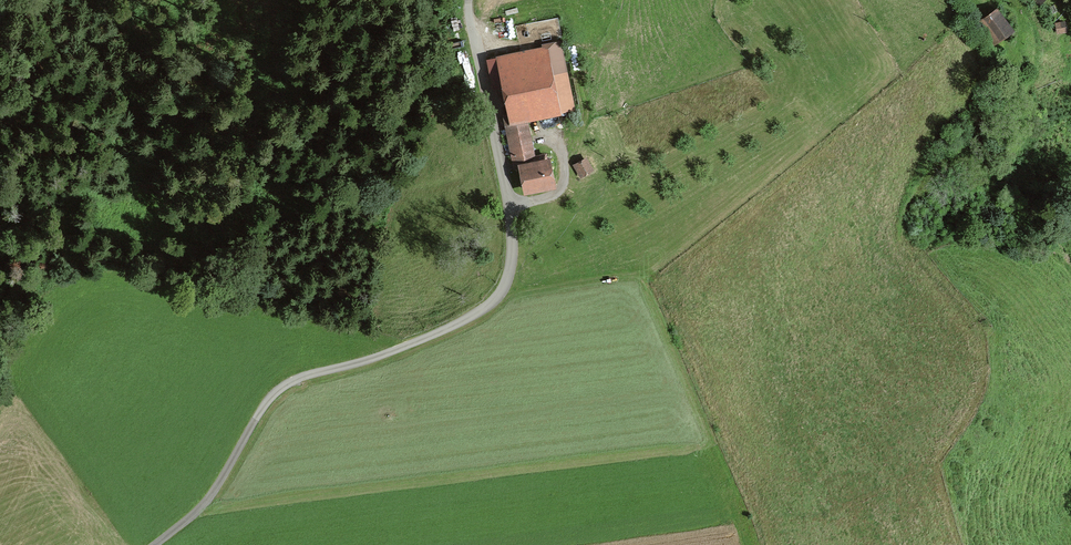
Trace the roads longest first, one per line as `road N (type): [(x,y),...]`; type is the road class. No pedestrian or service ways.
road 1 (track): [(154,544),(209,497),(255,419),(286,384),(419,341),(477,313),(505,285),(512,233),(468,0)]

